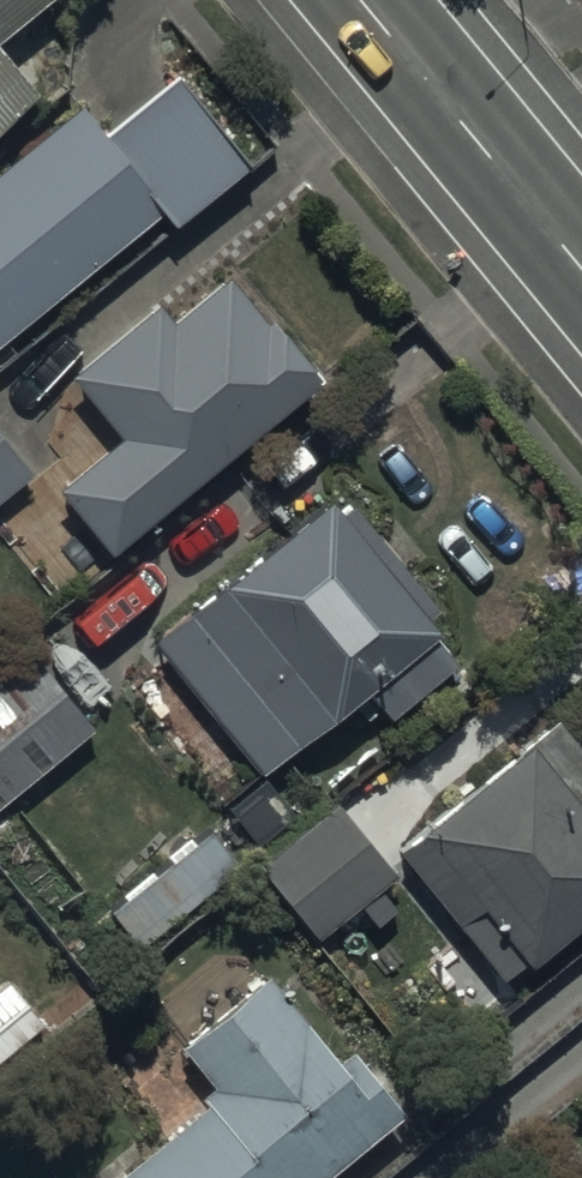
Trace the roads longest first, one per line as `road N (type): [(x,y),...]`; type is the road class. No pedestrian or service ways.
road 1 (tertiary): [(365,0),(581,264)]

